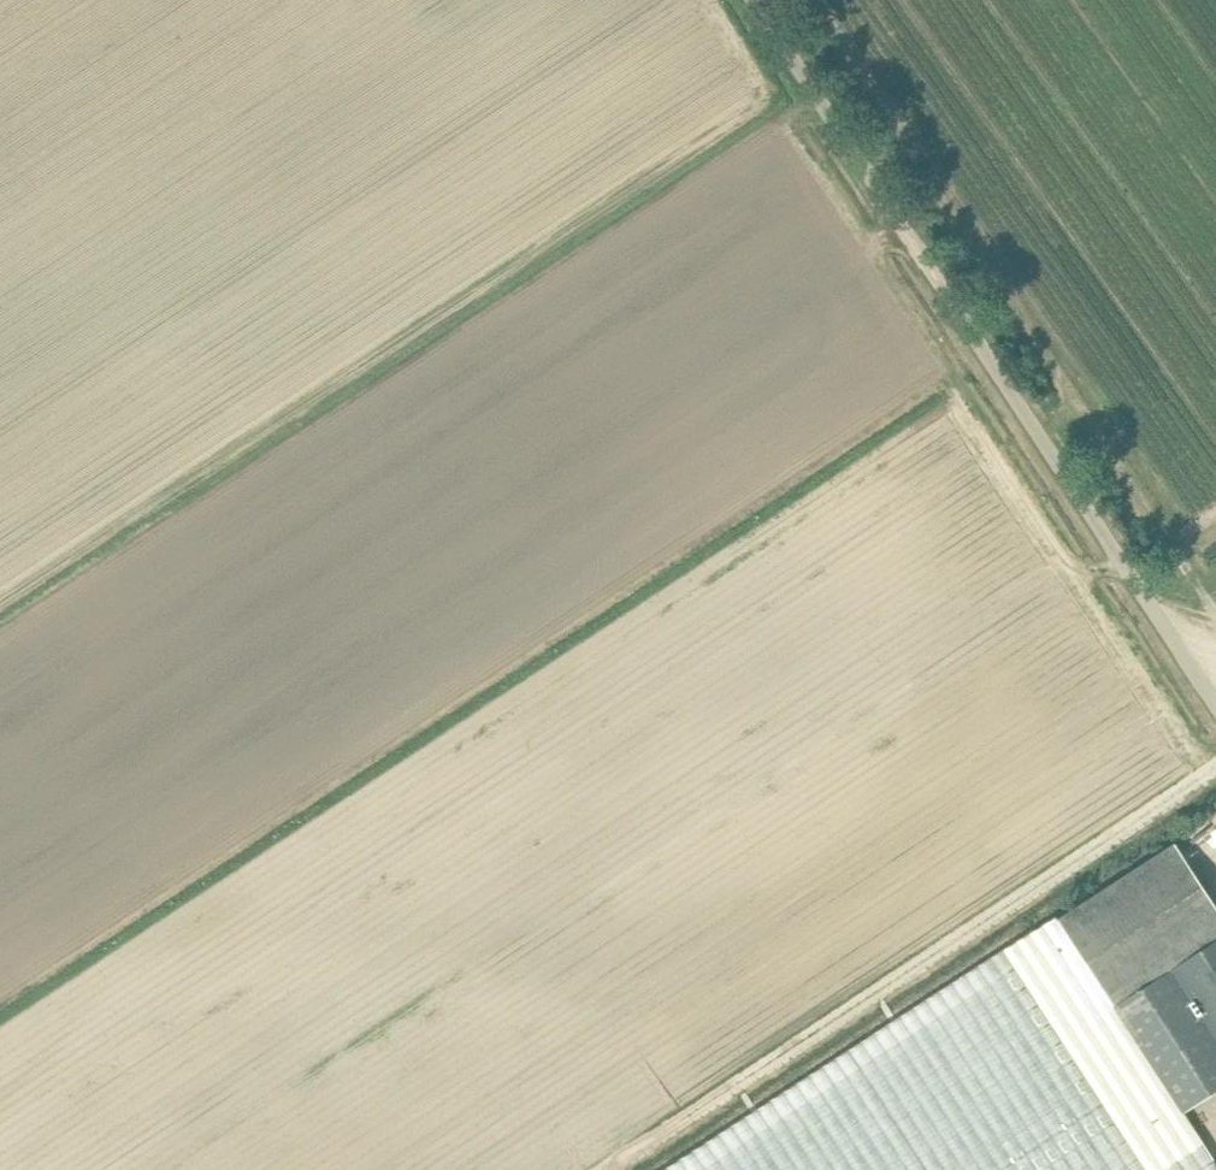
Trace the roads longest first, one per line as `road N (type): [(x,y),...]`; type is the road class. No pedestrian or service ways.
road 1 (unclassified): [(1215,704),(755,0)]

